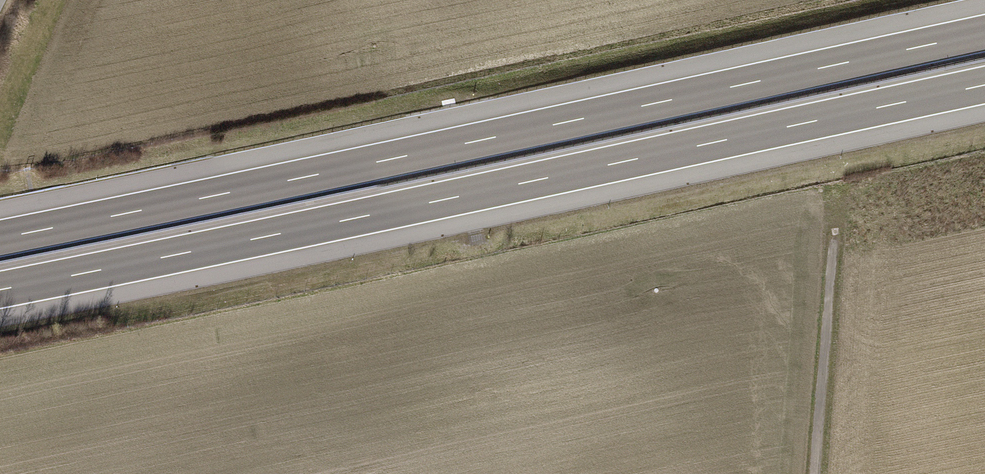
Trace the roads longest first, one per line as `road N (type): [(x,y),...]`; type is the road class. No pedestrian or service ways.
road 1 (motorway): [(984,33),(0,238)]
road 2 (motorway): [(0,290),(984,85)]
road 3 (track): [(818,473),(835,233)]

